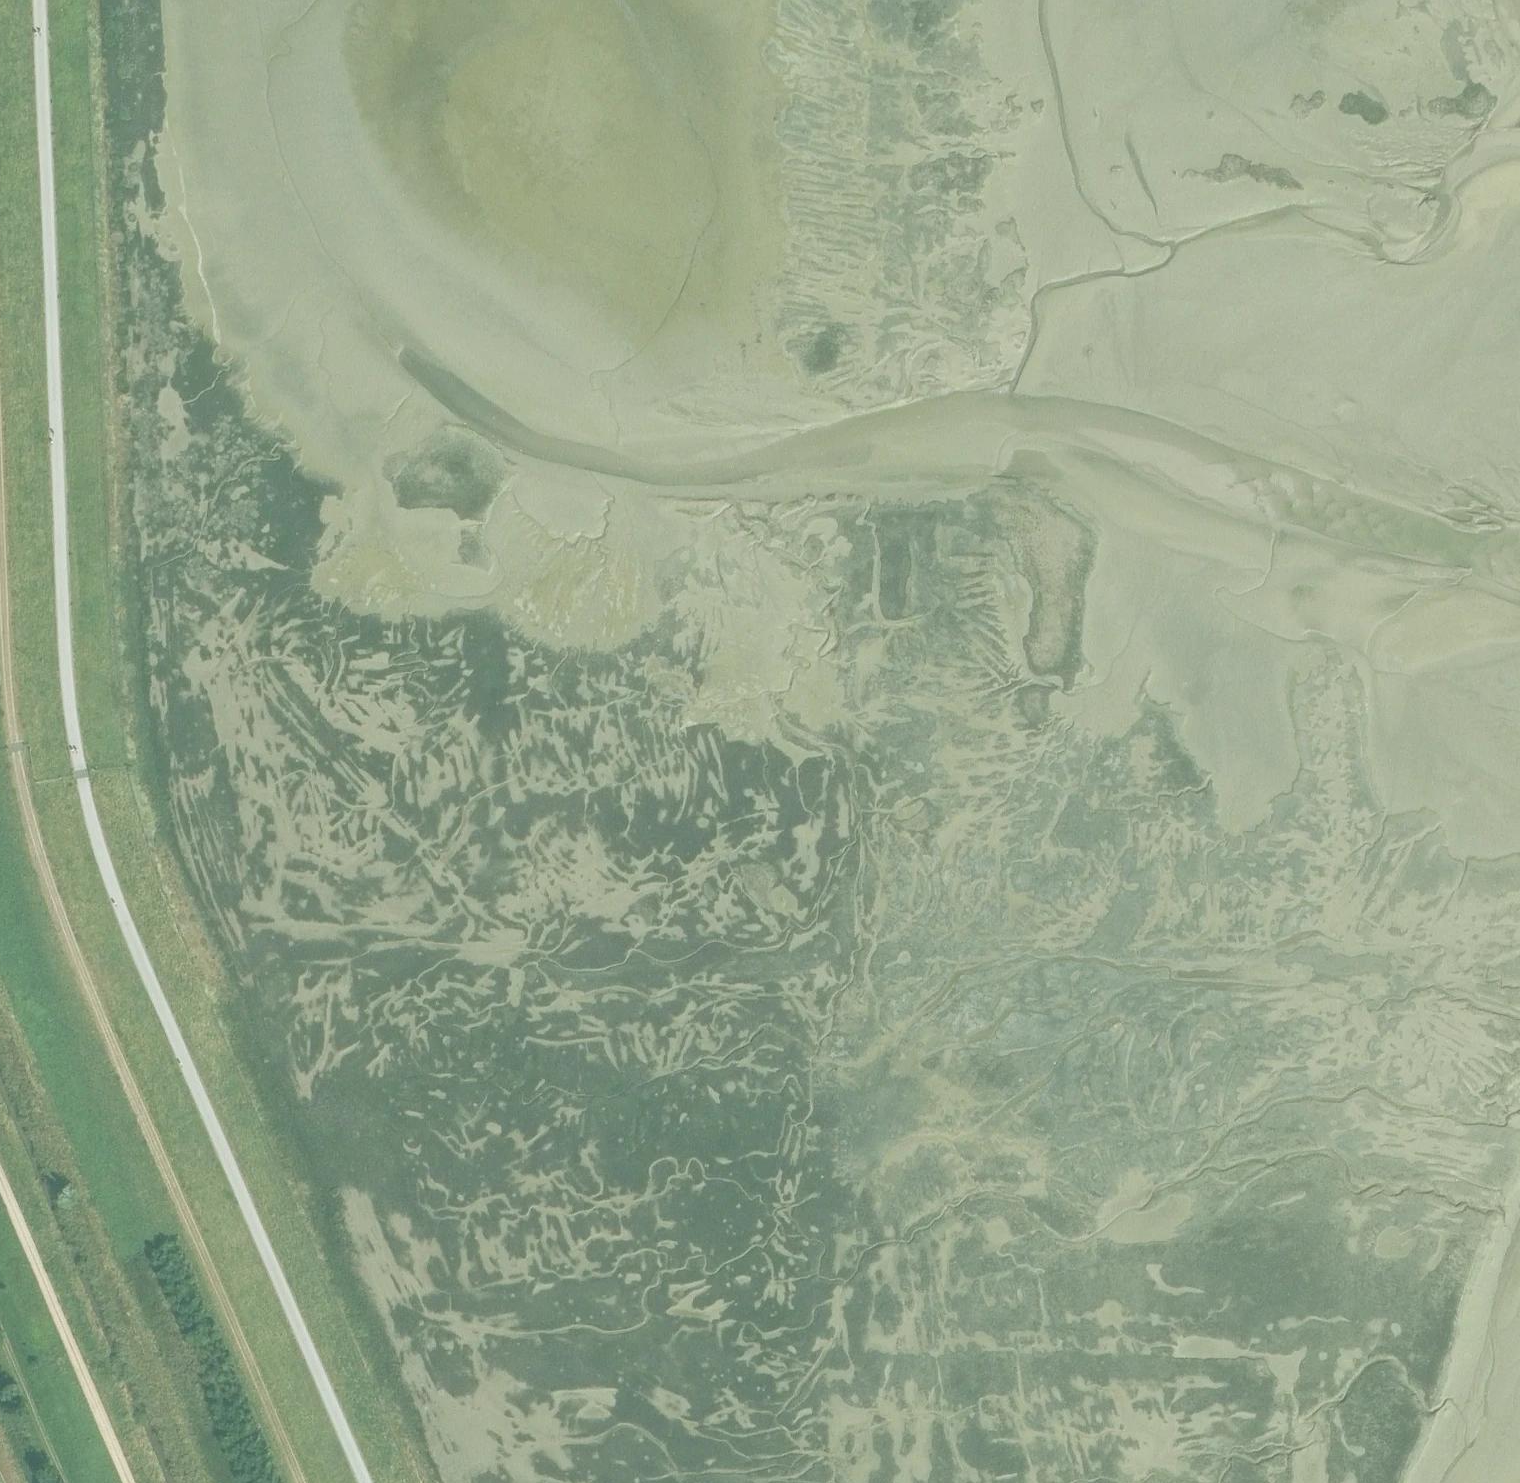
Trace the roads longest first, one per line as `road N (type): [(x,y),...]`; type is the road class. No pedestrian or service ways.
road 1 (track): [(65,1482),(0,1329)]

